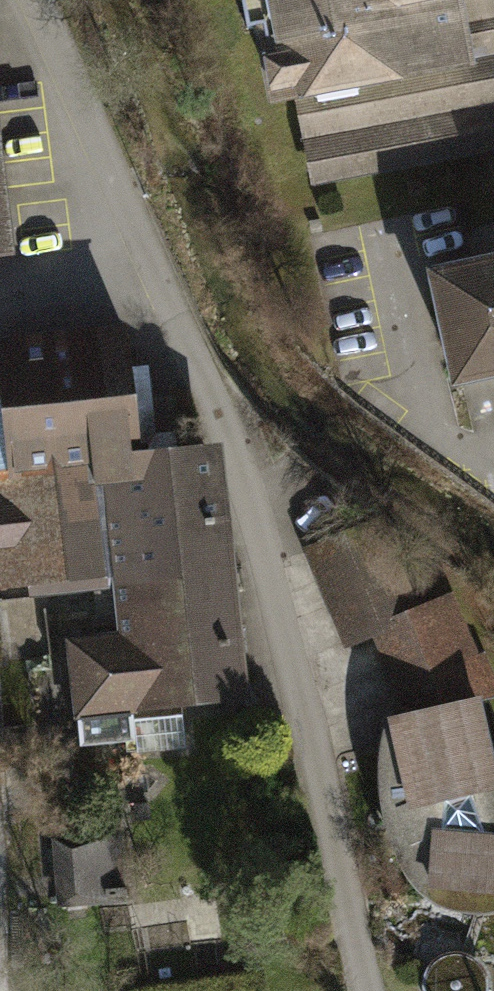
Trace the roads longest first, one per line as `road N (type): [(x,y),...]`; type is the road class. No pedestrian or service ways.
road 1 (residential): [(374,990),(243,421),(150,273)]
road 2 (track): [(35,0),(150,273)]

